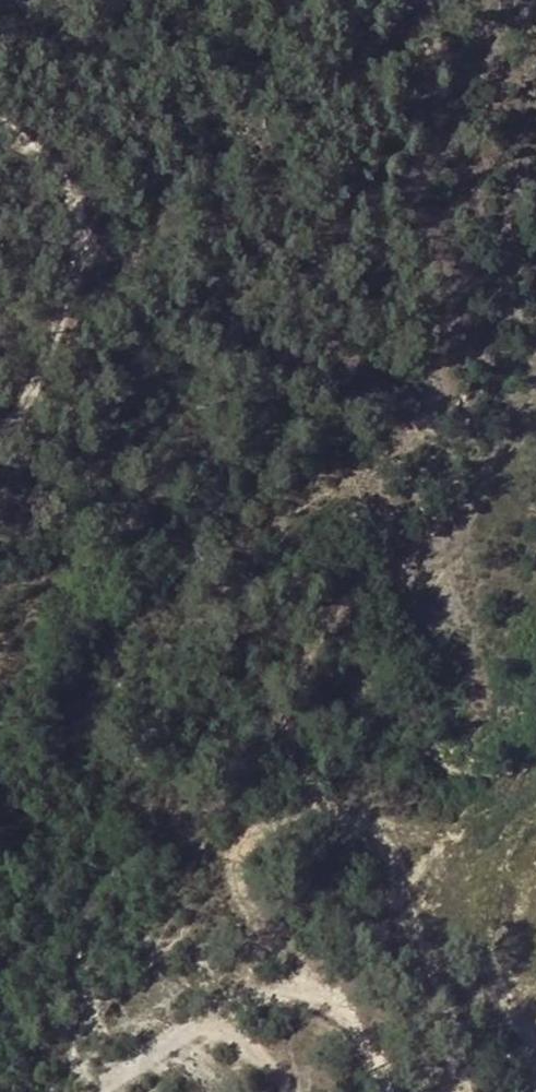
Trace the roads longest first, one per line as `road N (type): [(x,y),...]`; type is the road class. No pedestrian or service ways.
road 1 (track): [(90,1091),(229,1005),(271,990),(330,1003),(356,1028),(384,1091)]
road 2 (track): [(0,430),(38,371),(71,278),(71,223),(50,175),(0,127)]
road 3 (track): [(189,1030),(259,1048),(291,1091)]

